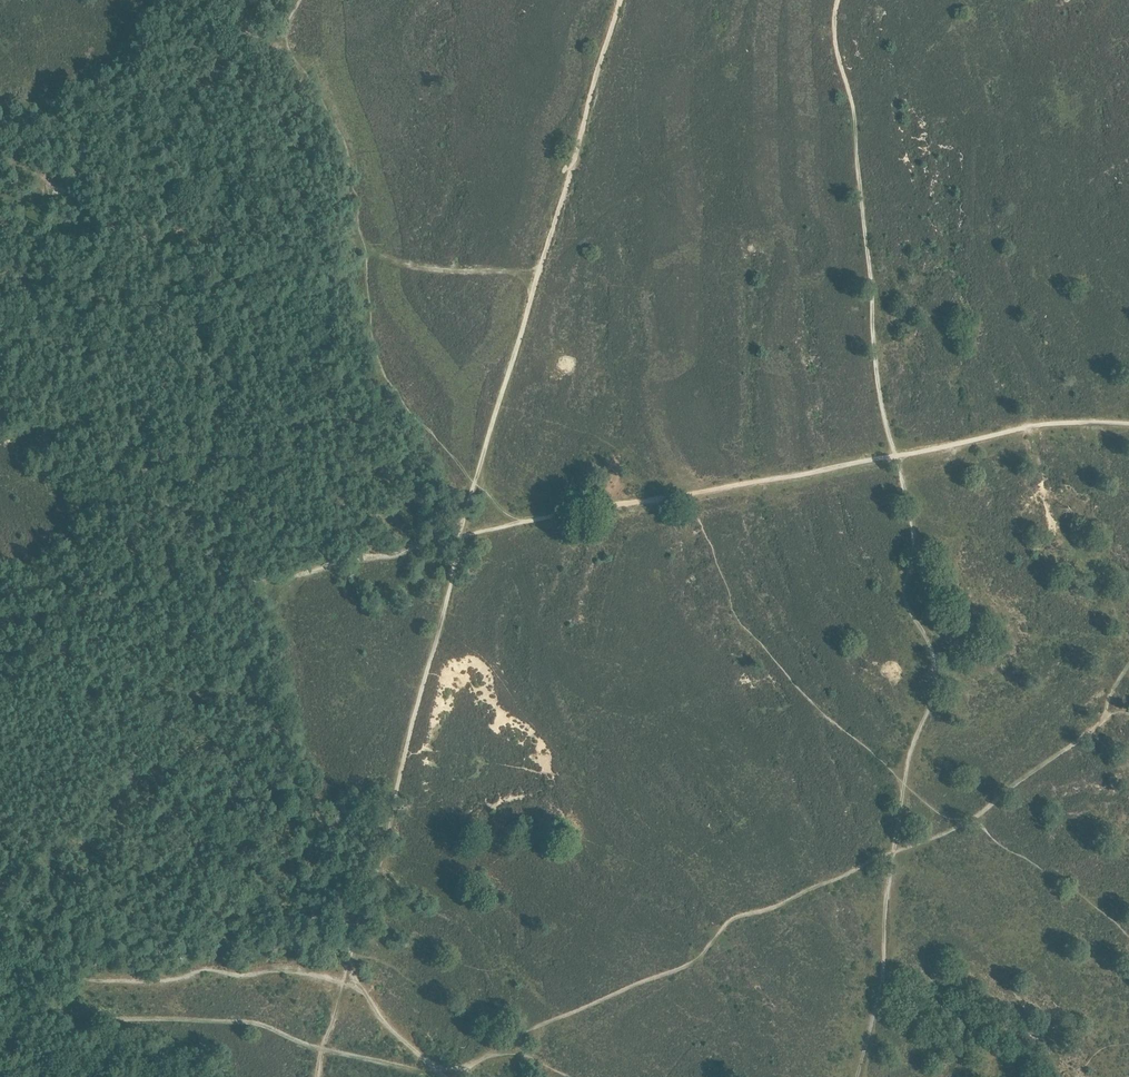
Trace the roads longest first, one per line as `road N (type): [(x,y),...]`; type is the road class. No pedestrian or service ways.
road 1 (track): [(1128,420),(1000,434),(158,602),(83,603),(0,618)]
road 2 (track): [(0,194),(50,182),(344,232),(383,257),(429,270),(542,271)]

